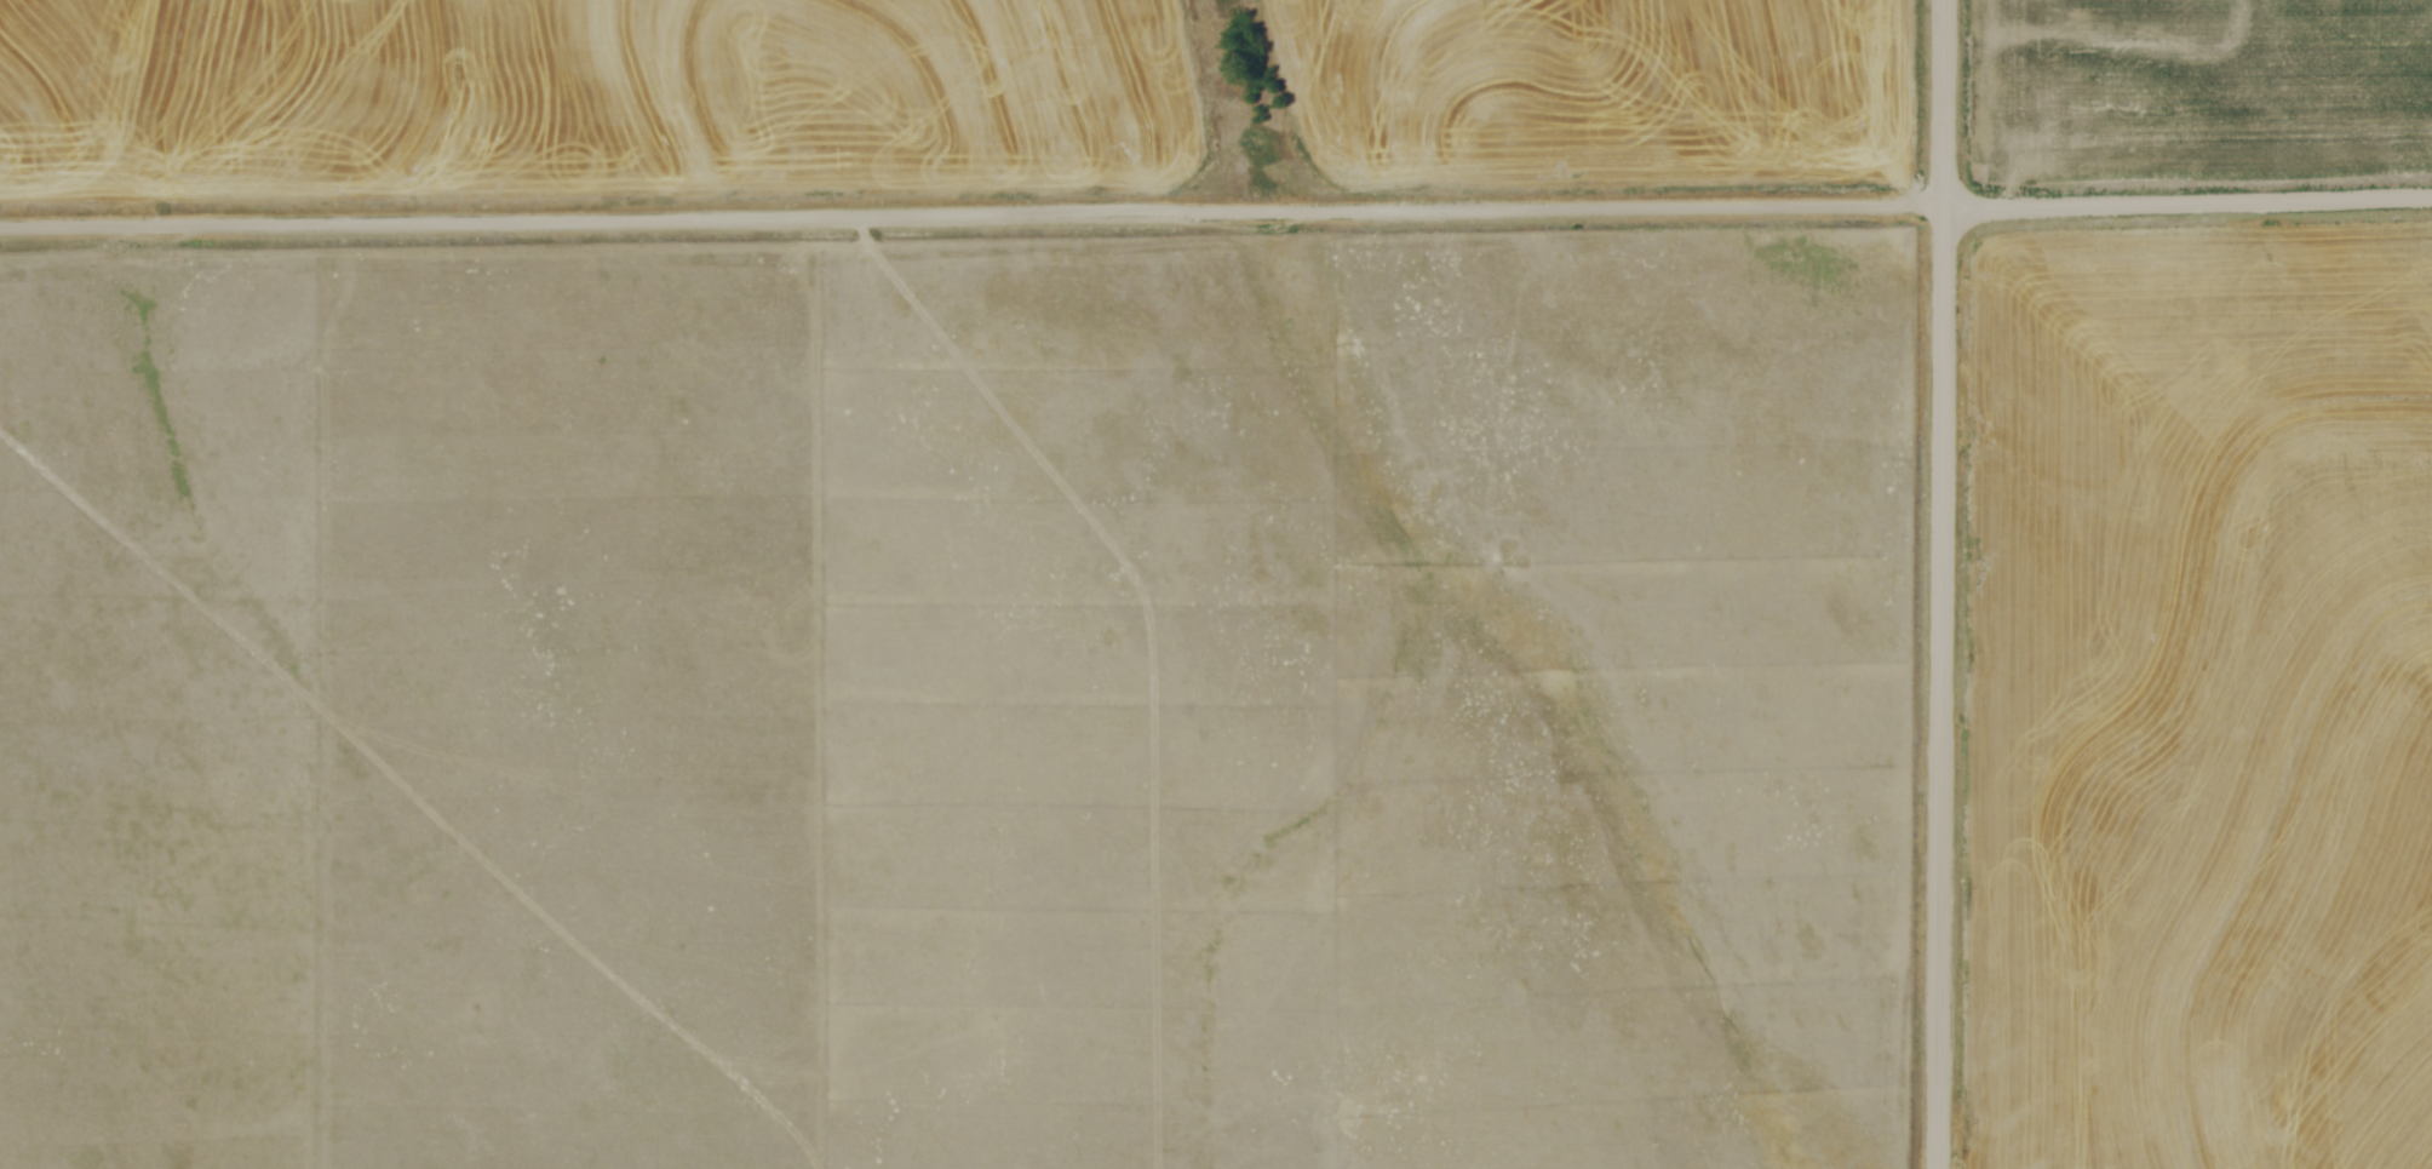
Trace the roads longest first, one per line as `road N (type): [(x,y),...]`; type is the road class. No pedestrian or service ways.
road 1 (residential): [(0,225),(1946,207)]
road 2 (tertiary): [(1943,1168),(1947,0)]
road 3 (tertiary): [(1946,207),(2431,199)]

